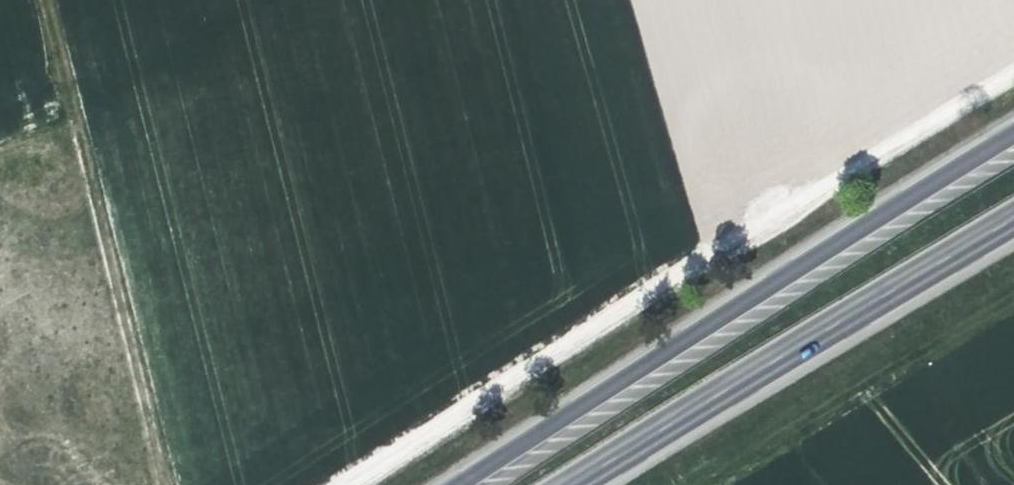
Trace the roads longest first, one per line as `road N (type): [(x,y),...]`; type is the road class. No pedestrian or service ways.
road 1 (track): [(349,484),(1013,84)]
road 2 (primary): [(1013,135),(454,484)]
road 3 (primary): [(569,484),(1013,219)]
road 4 (track): [(66,80),(162,484)]
road 5 (track): [(46,0),(66,80),(0,128)]

